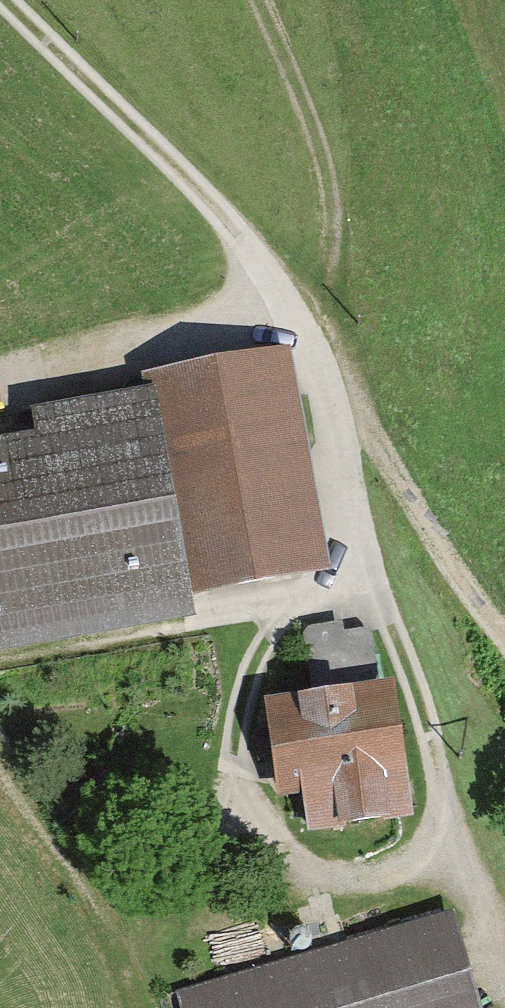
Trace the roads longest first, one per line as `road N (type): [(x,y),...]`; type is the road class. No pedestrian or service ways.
road 1 (residential): [(15,0),(195,178),(284,288),(407,653),(459,845)]
road 2 (track): [(284,288),(475,609),(504,642)]
road 3 (track): [(284,288),(330,242),(250,0)]
road 4 (track): [(284,288),(0,376)]
road 5 (track): [(0,755),(136,950),(147,1007)]

